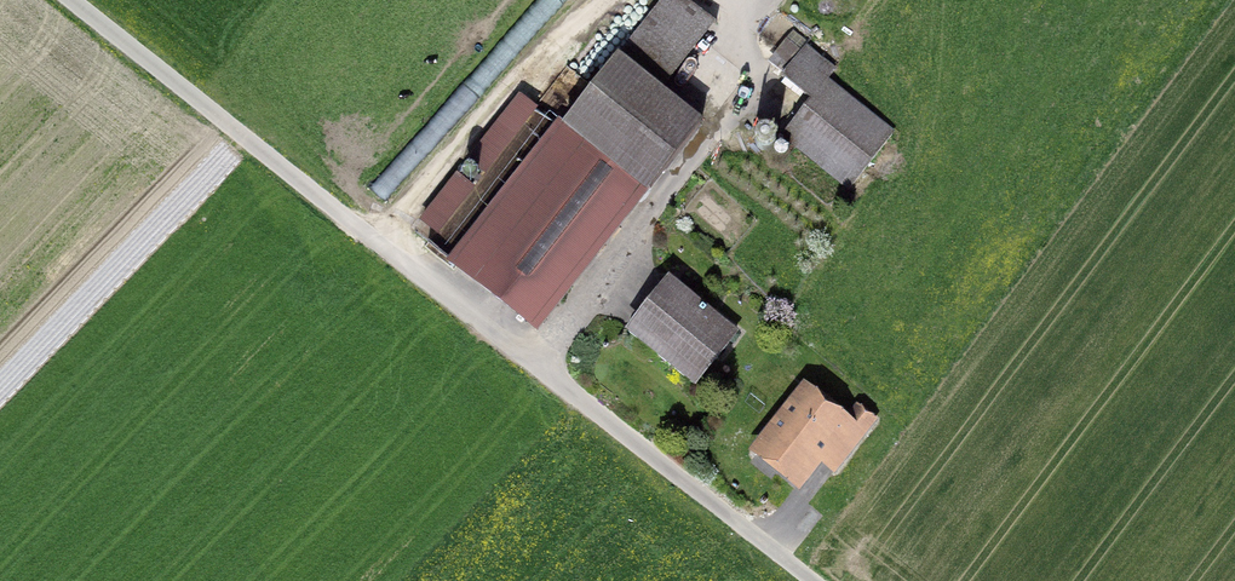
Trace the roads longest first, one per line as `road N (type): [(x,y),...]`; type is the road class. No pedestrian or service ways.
road 1 (residential): [(67,0),(579,401)]
road 2 (track): [(612,0),(530,67),(377,243)]

